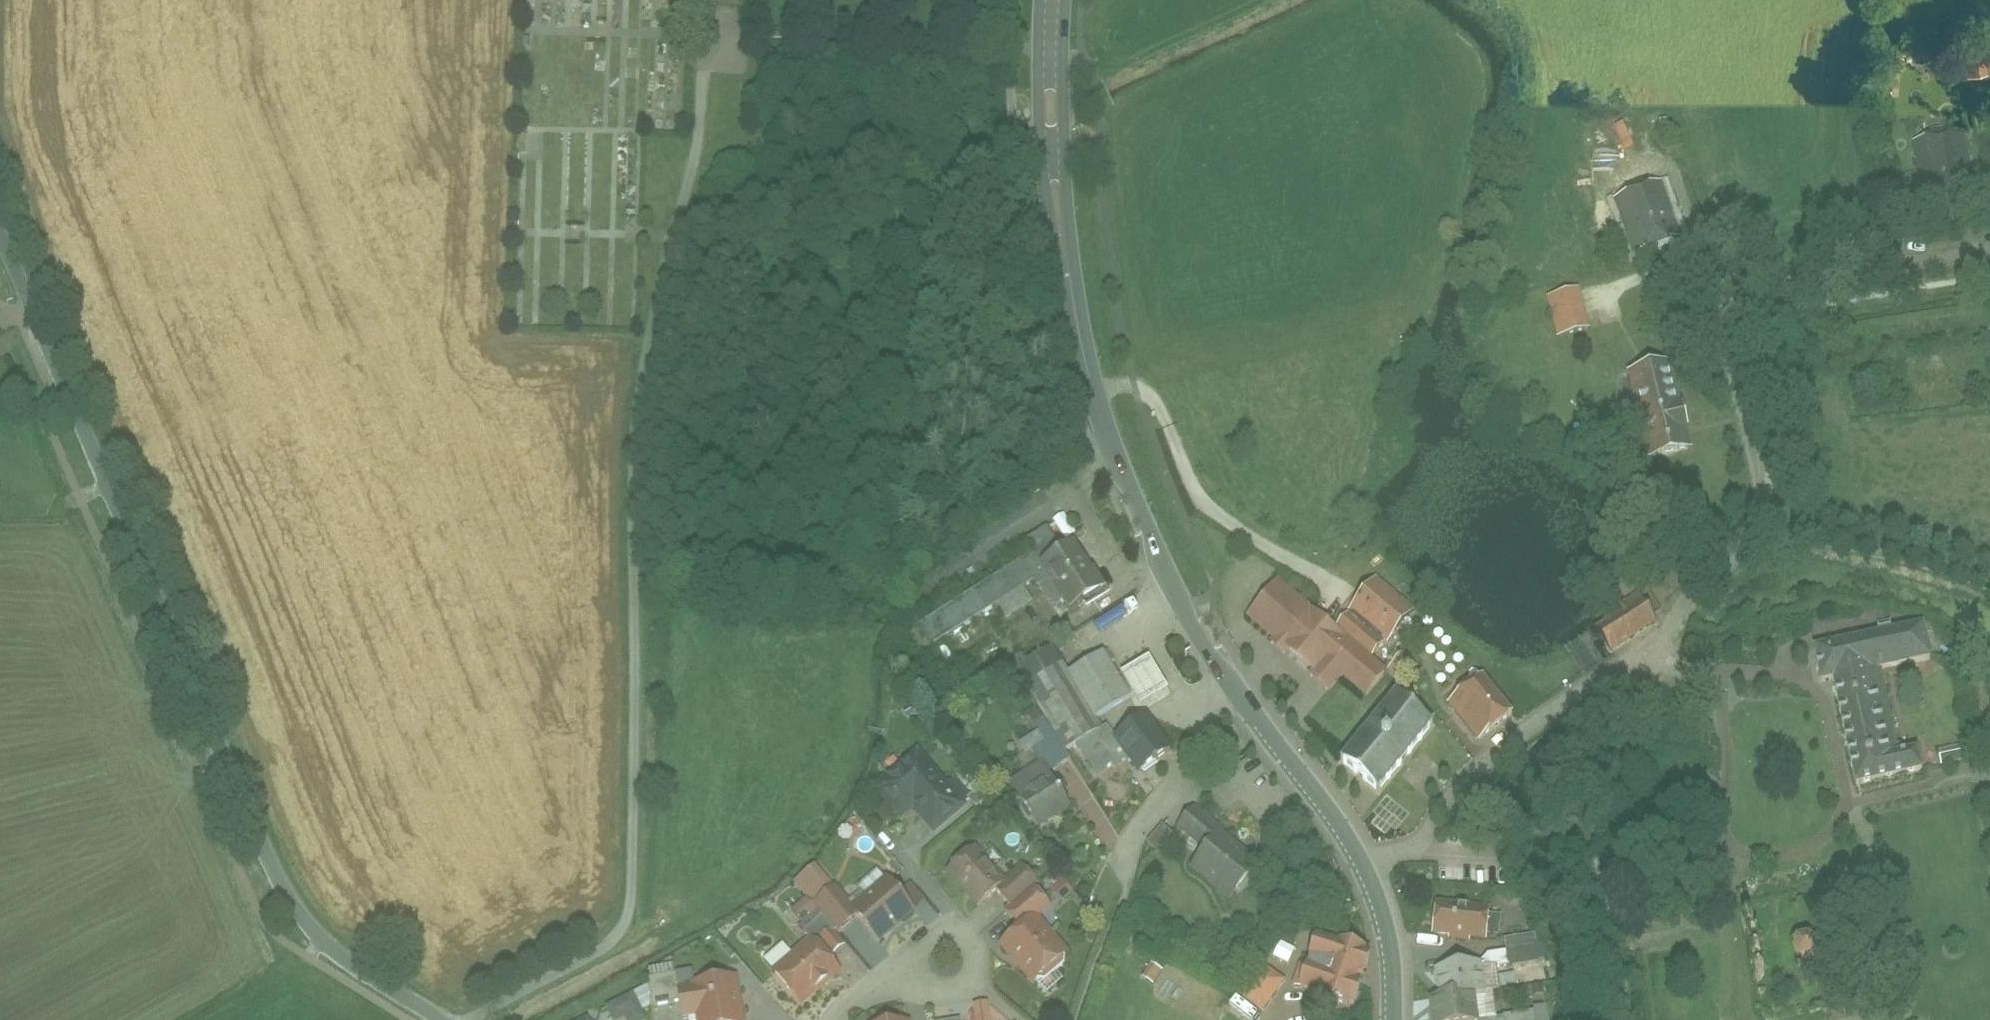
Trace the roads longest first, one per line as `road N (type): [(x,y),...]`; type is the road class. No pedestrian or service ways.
road 1 (residential): [(1369,879),(1483,769),(1737,555),(1756,522),(1761,475),(1733,378),(1730,325),(1788,303),(1989,273)]
road 2 (tertiary): [(1055,0),(1049,147),(1057,227),(1105,439),(1180,612),(1345,834),(1369,879)]
road 3 (residential): [(0,229),(276,885),(321,948),(442,1019)]
road 4 (tertiary): [(1369,879),(1389,945),(1391,1019)]
road 5 (residential): [(835,1019),(842,1006),(948,935)]

